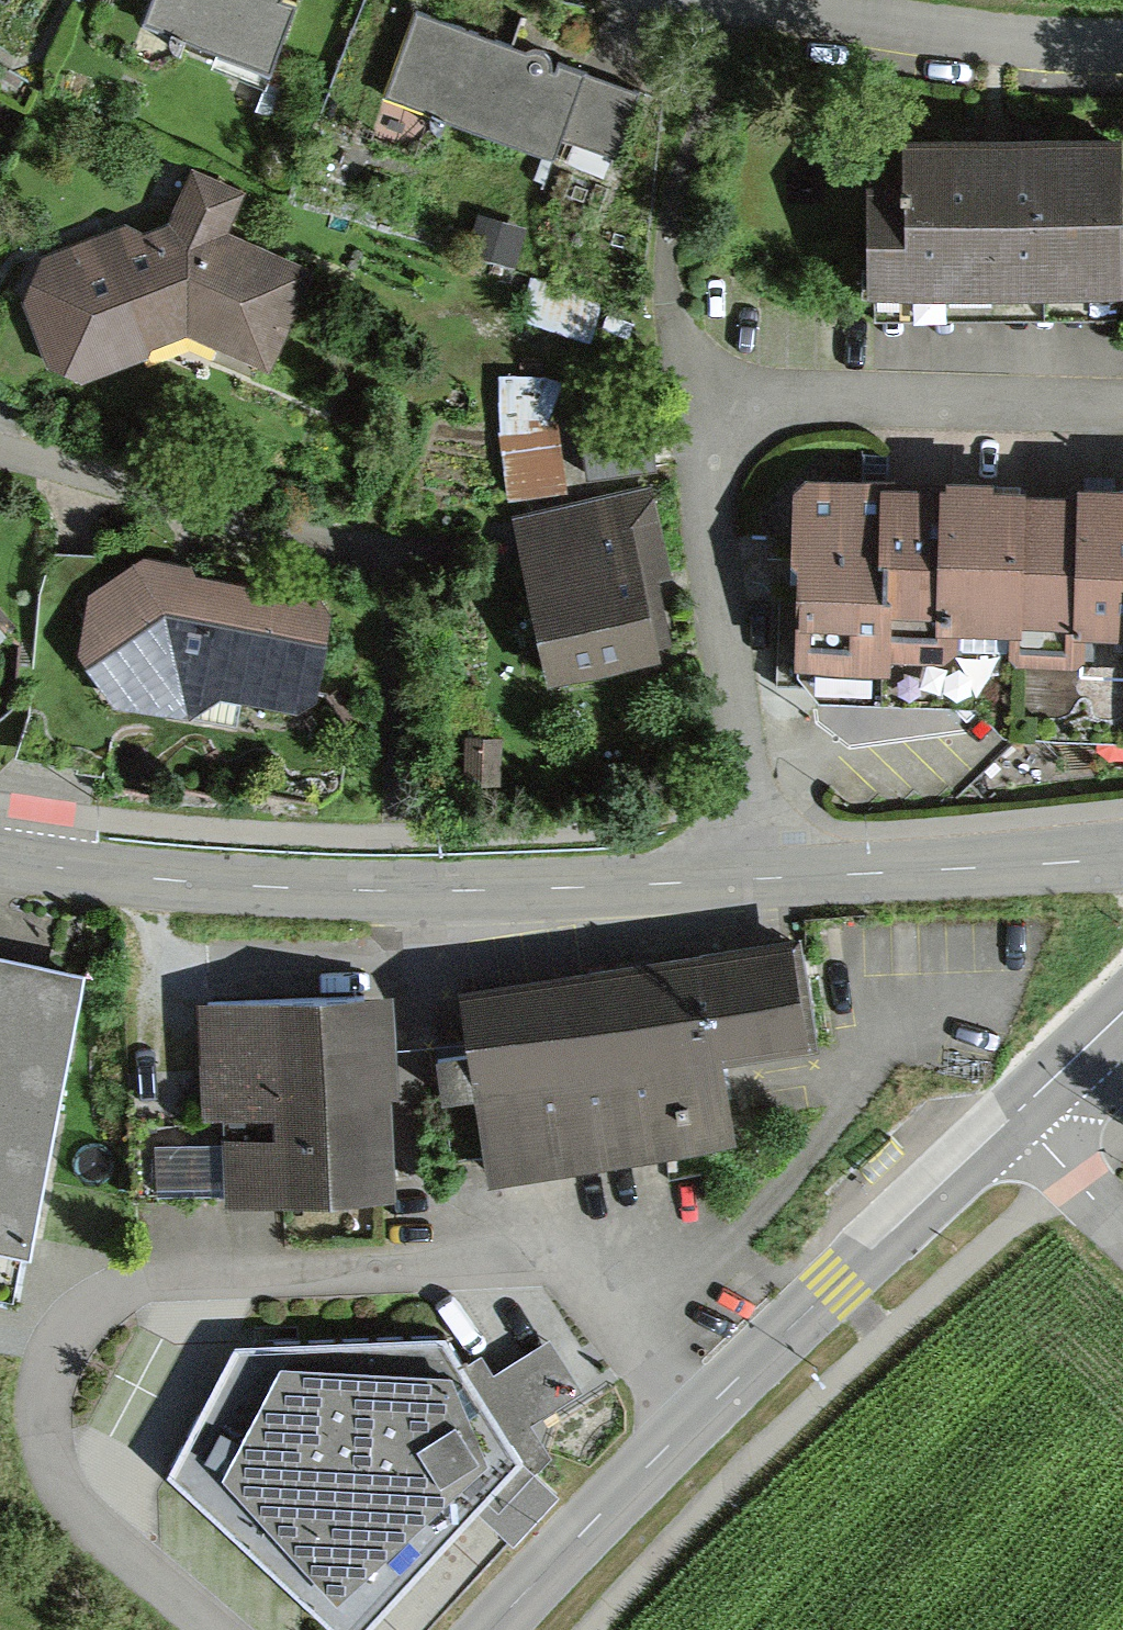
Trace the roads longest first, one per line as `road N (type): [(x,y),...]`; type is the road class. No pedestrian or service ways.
road 1 (residential): [(751,879),(746,797),(717,633),(703,387),(1122,392)]
road 2 (tertiary): [(494,1629),(717,1400),(1122,1010)]
road 3 (tertiary): [(751,879),(445,897),(158,885),(0,861)]
road 4 (track): [(1073,1179),(756,1440),(582,1629)]
road 5 (tertiary): [(1122,857),(751,879)]
road 6 (residential): [(768,0),(930,30),(1122,38)]

